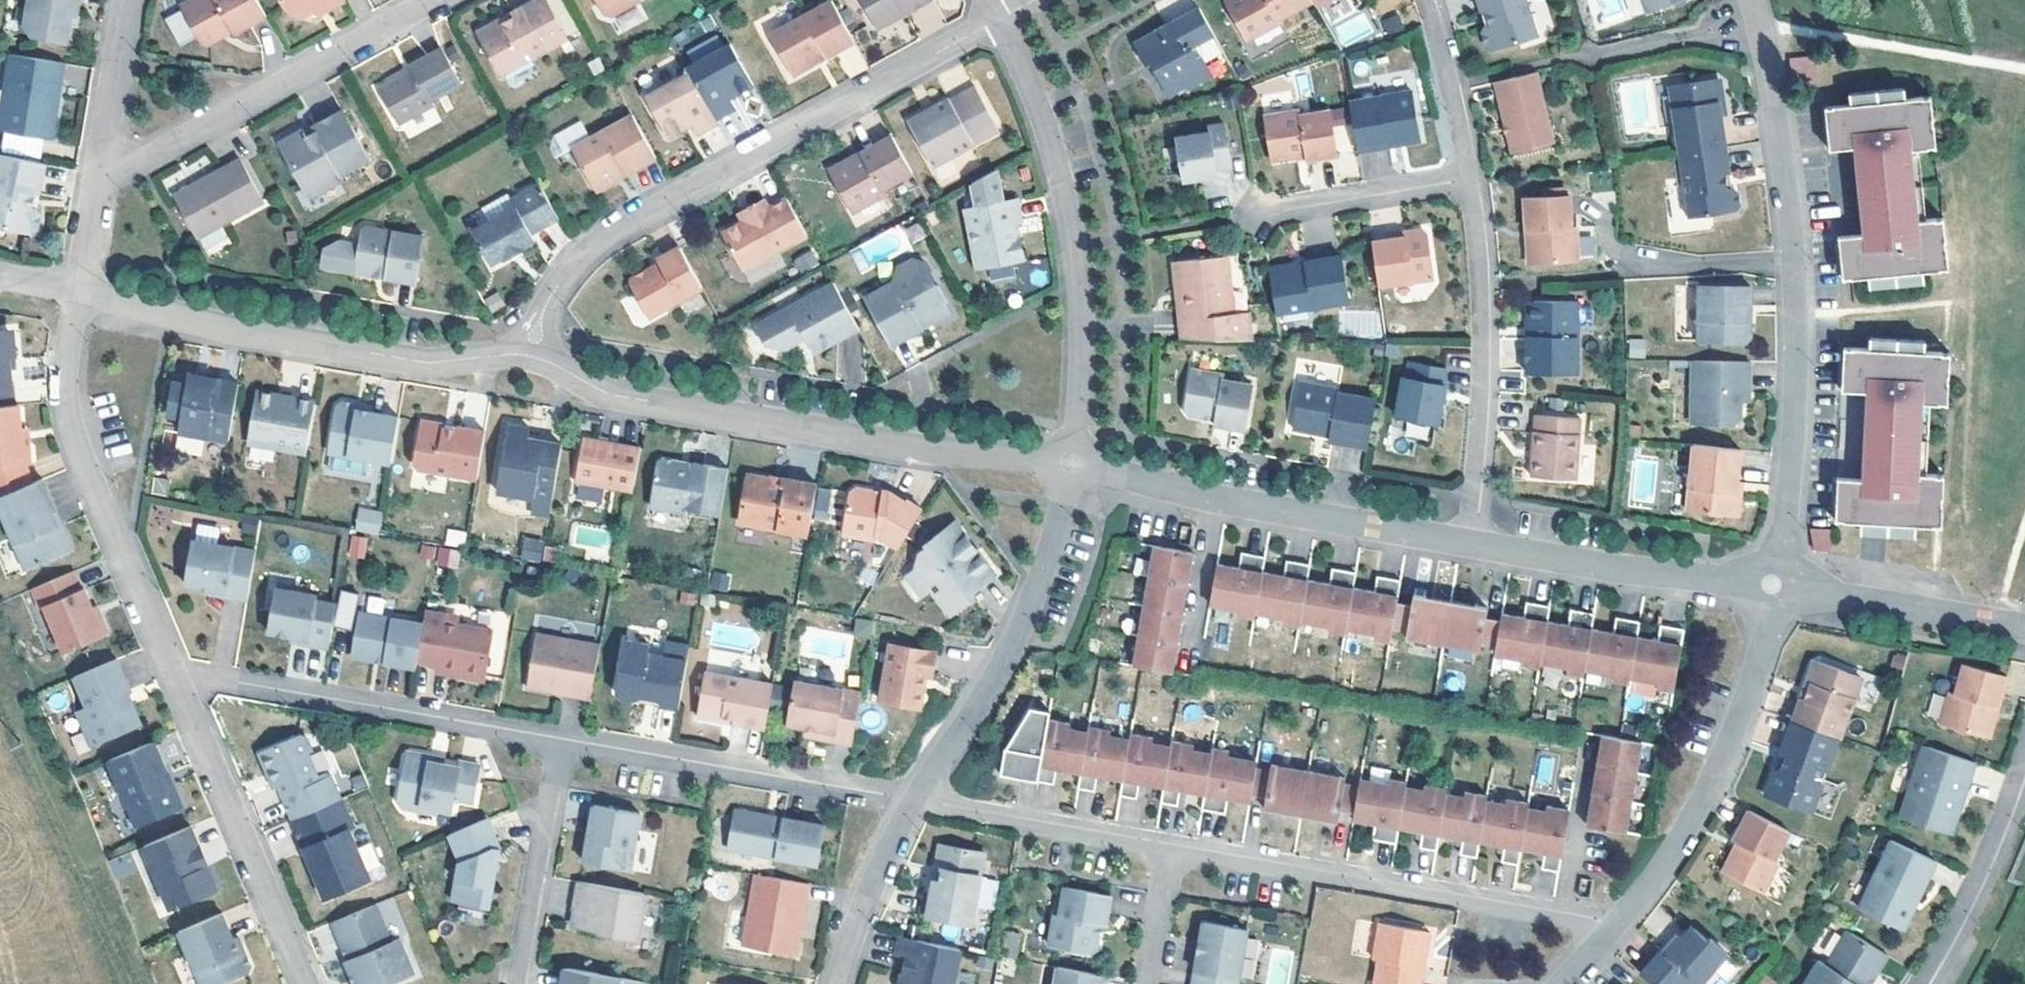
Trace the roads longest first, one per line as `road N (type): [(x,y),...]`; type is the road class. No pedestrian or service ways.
road 1 (residential): [(532,356),(554,291),(611,230),(998,18)]
road 2 (residential): [(1752,0),(1773,91),(1793,260),(1790,473),(1771,583)]
road 3 (residential): [(532,356),(607,394),(892,445),(1072,461)]
road 4 (residential): [(78,289),(207,325),(427,362),(532,356)]
road 5 (residential): [(1072,461),(1081,345),(1073,245),(1045,131),(998,18)]
road 6 (residential): [(1616,922),(1171,843)]
road 7 (residential): [(78,289),(65,369),(73,433),(173,671)]
road 8 (residential): [(1072,461),(1213,498),(1466,543)]
road 9 (residential): [(563,738),(173,671)]
road 10 (residential): [(99,183),(432,0)]
road 11 (residential): [(1771,583),(1763,644),(1724,754),(1673,851),(1616,922)]
road 12 (residential): [(914,799),(1008,652),(1072,461)]
road 13 (residential): [(1466,543),(1484,360),(1471,178)]
road 14 (residential): [(914,799),(563,738)]
road 15 (residential): [(173,671),(306,983)]
road 16 (residential): [(1466,543),(1771,583)]
road 17 (residential): [(1171,843),(914,799)]
road 18 (residential): [(1917,983),(1988,847),(2024,746)]
road 19 (residential): [(1771,583),(2024,626)]
road 20 (residential): [(519,983),(563,738)]
road 21 (residential): [(1471,178),(1249,215)]
road 22 (residential): [(837,983),(914,799)]
road 23 (residential): [(129,0),(99,183)]
road 24 (residential): [(1471,178),(1426,0)]
road 25 (residential): [(1147,983),(1171,843)]

